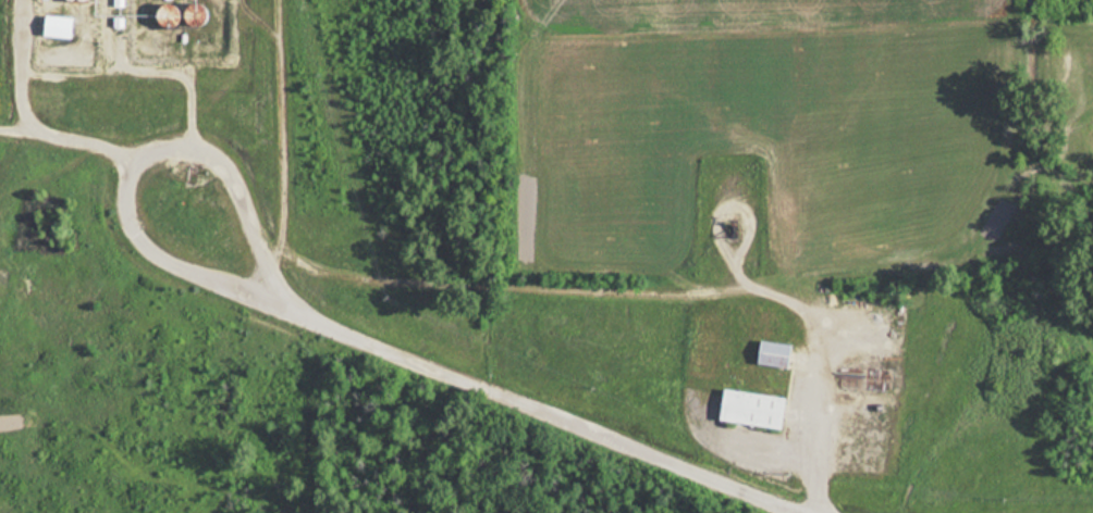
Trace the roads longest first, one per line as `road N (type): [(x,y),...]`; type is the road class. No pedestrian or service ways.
road 1 (residential): [(779,512),(277,306),(196,216)]

